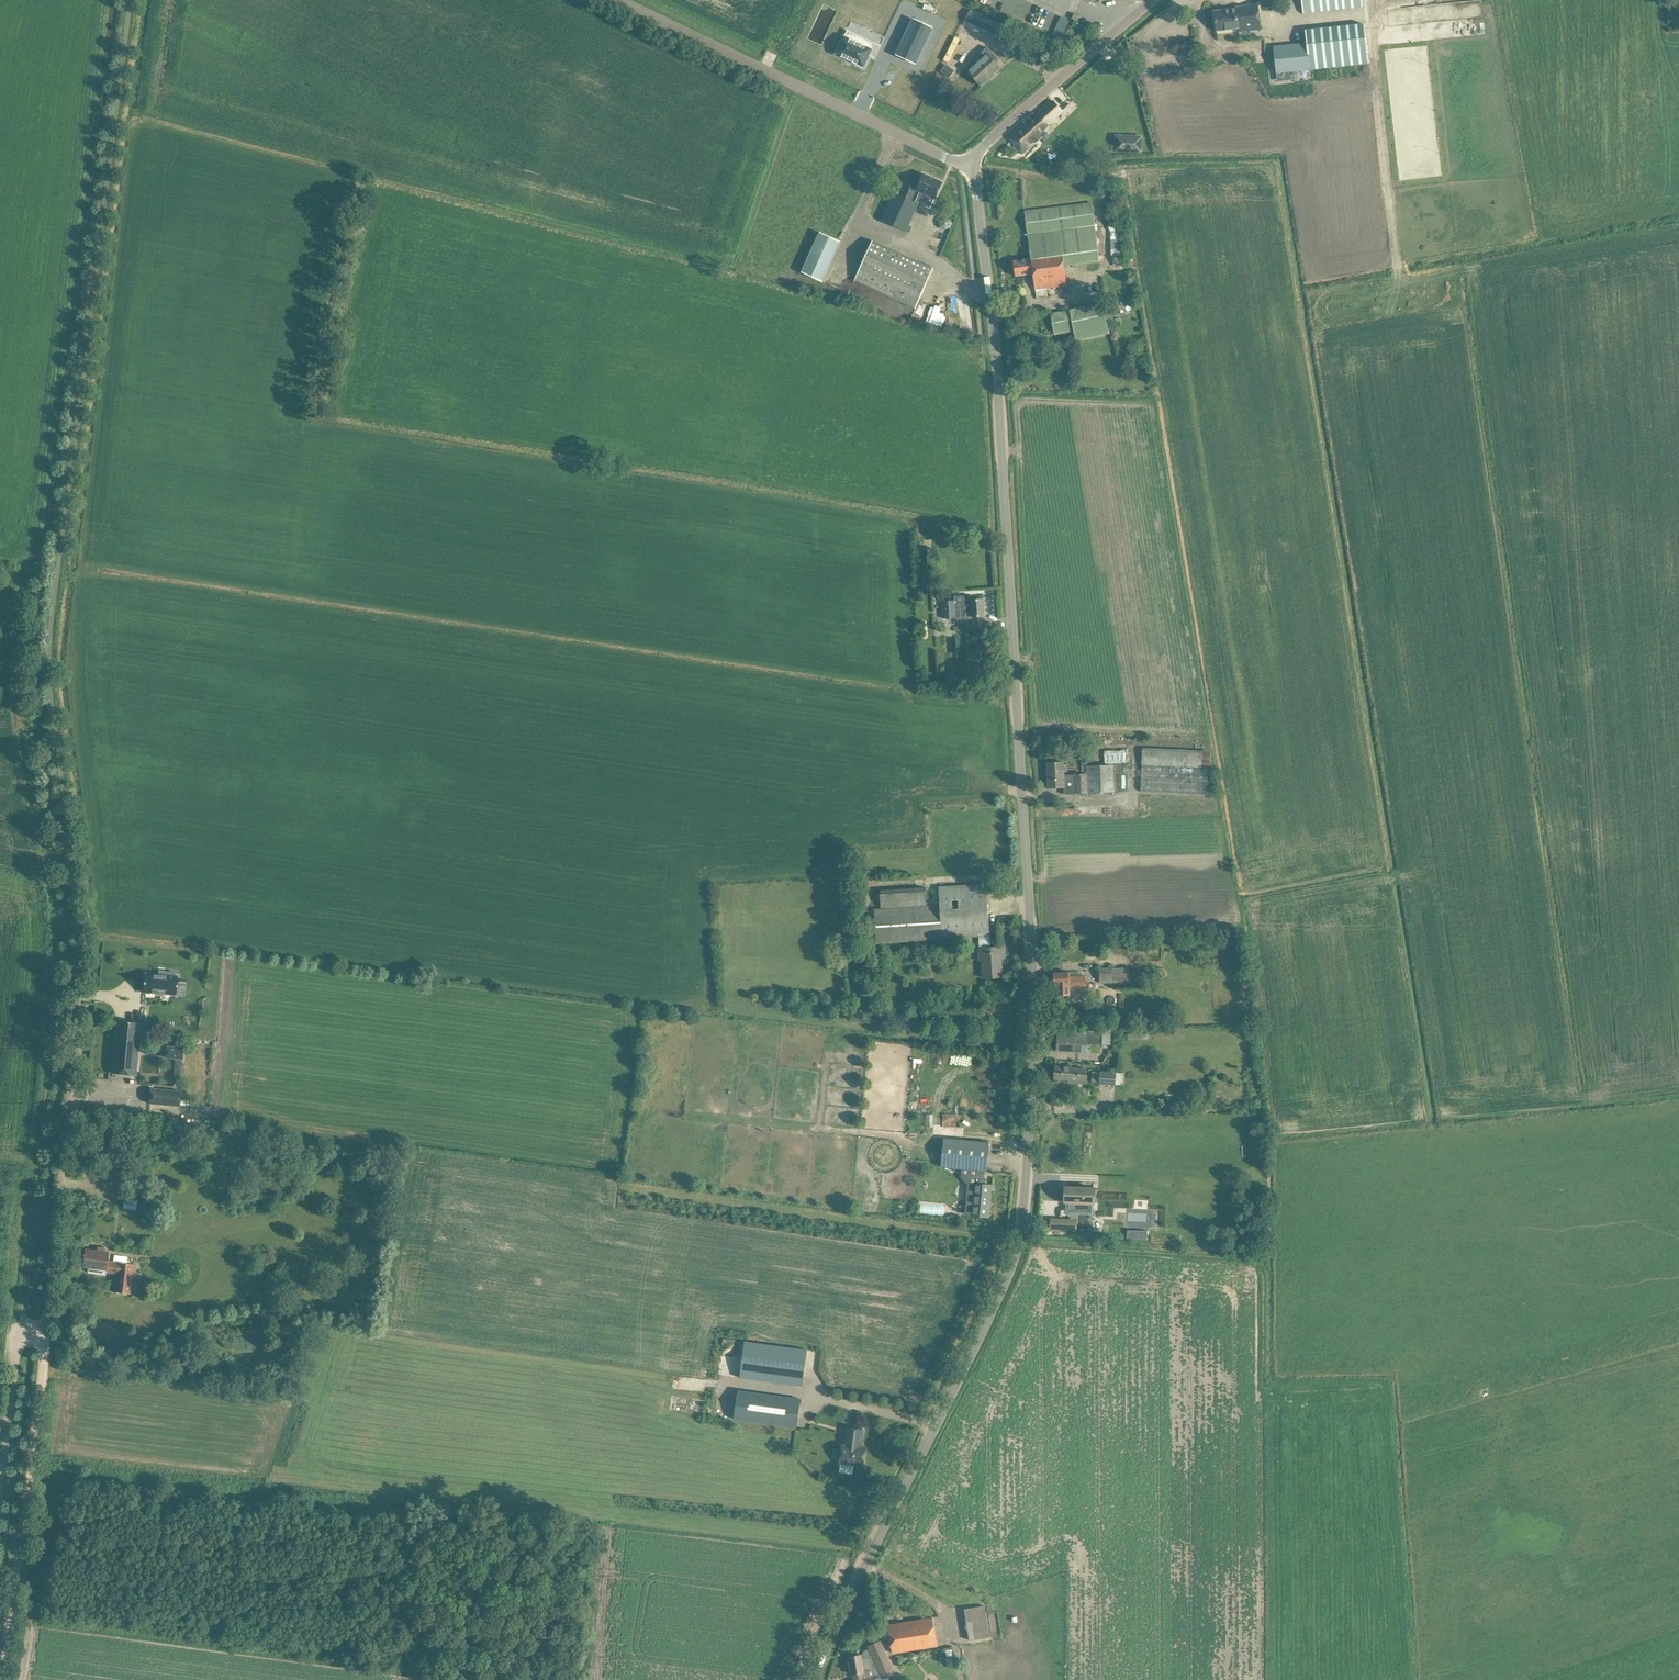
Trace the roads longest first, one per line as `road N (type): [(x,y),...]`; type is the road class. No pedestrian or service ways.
road 1 (unclassified): [(819,1679),(851,1596),(1004,1292),(1034,1170),(1034,906),(990,295),(972,165)]
road 2 (unclassified): [(0,1520),(24,1340),(47,1330),(83,982)]
road 3 (unclassified): [(972,165),(614,0)]
road 4 (track): [(6,1679),(47,1330)]
road 5 (unclassified): [(972,165),(988,142),(1154,0)]

